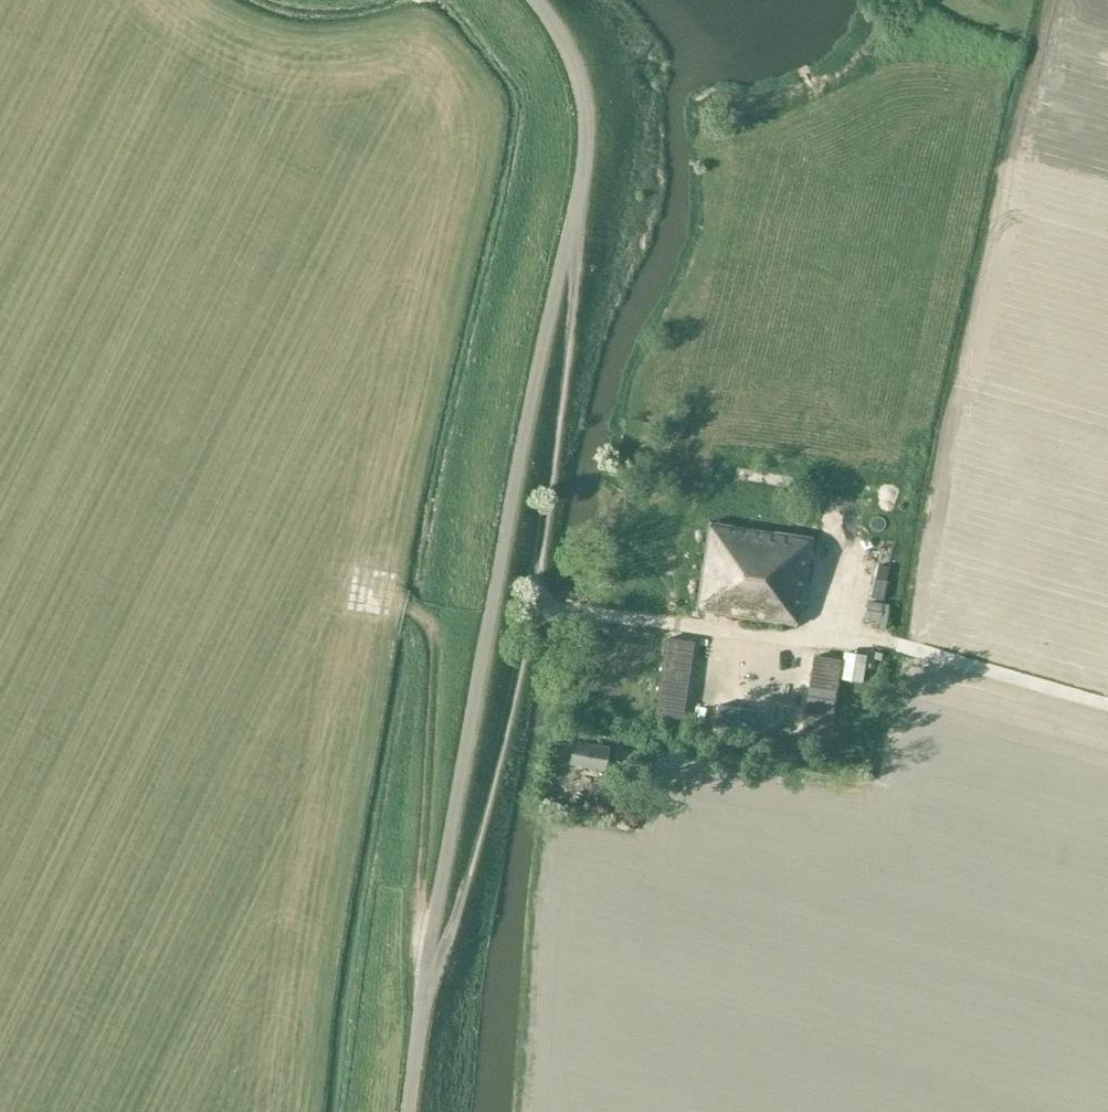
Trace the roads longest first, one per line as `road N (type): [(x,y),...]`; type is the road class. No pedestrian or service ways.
road 1 (unclassified): [(408,1111),(498,578),(584,166),(576,69),(536,0)]
road 2 (track): [(571,234),(574,272),(535,587),(549,608),(885,649),(1107,709)]
road 3 (track): [(549,608),(532,616),(488,796),(427,986)]
road 4 (track): [(395,603),(432,618),(419,894),(427,980)]

